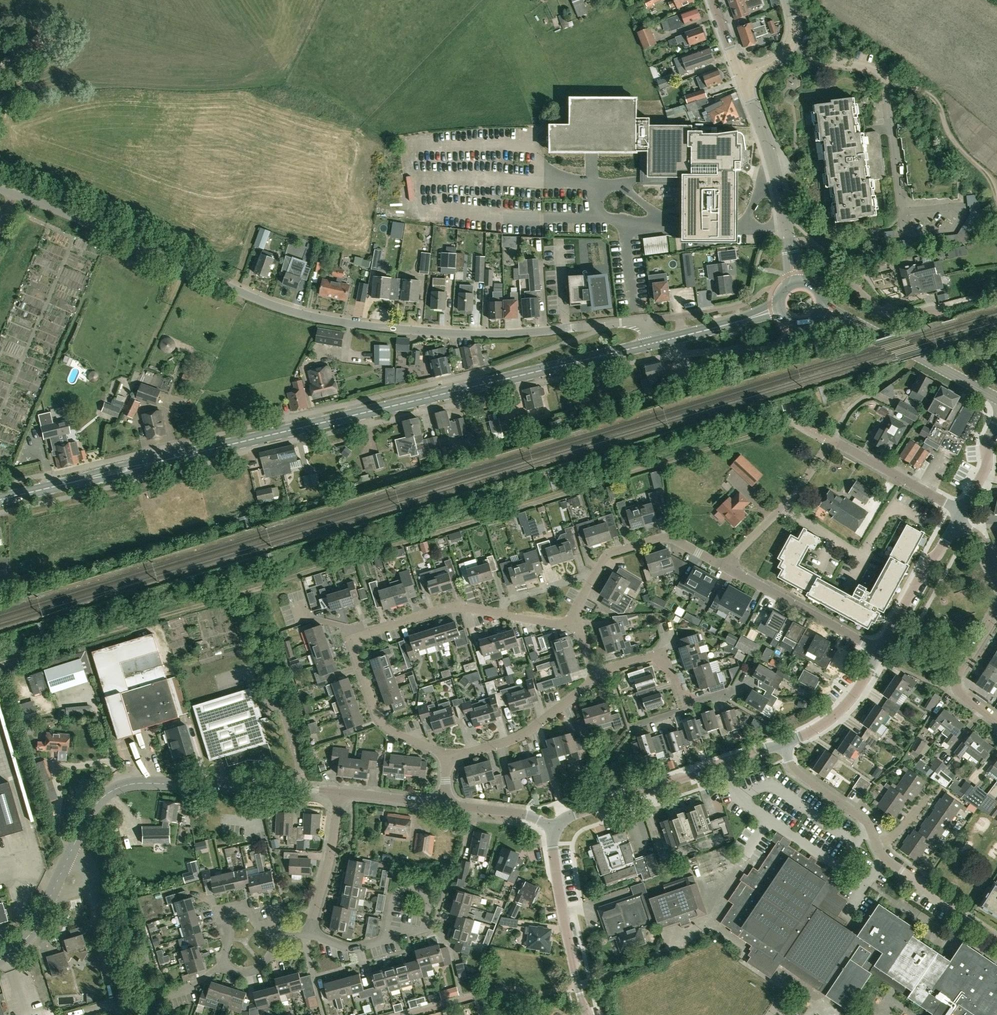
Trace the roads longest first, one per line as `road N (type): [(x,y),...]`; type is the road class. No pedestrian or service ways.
road 1 (track): [(797,422),(0,663)]
road 2 (unclassified): [(653,343),(638,322),(488,334),(297,312),(0,188)]
road 3 (secondary): [(0,499),(653,343)]
road 4 (unclassified): [(0,959),(34,931),(91,808),(107,793),(170,784),(315,790)]
road 5 (residential): [(445,756),(384,725),(350,639),(455,606),(575,624)]
road 6 (residential): [(962,513),(831,439),(726,566)]
road 7 (unclassified): [(559,827),(571,813),(782,745)]
road 8 (residential): [(575,624),(610,553),(668,538),(726,566)]
road 9 (secondary): [(996,399),(823,310)]
road 10 (unclassified): [(588,1014),(552,850),(559,827)]
road 11 (tertiary): [(790,244),(773,161),(741,74)]
road 12 (track): [(886,80),(936,100),(951,137),(990,176),(996,200)]
road 13 (residential): [(445,756),(530,734),(594,677)]
road 14 (residential): [(726,566),(875,650)]
road 15 (unclassified): [(875,650),(962,513)]
road 16 (residential): [(279,939),(246,909),(229,915),(228,970),(241,974),(265,963)]
road 17 (residential): [(996,727),(949,691),(996,610)]
road 18 (residential): [(996,936),(878,846)]
road 19 (residential): [(878,846),(869,825),(796,772),(782,745)]
road 20 (residential): [(310,932),(338,792)]
road 21 (residential): [(782,745),(844,708),(875,650)]
road 22 (secondary): [(653,343),(779,310)]
road 23 (residential): [(680,709),(661,654),(594,677)]

